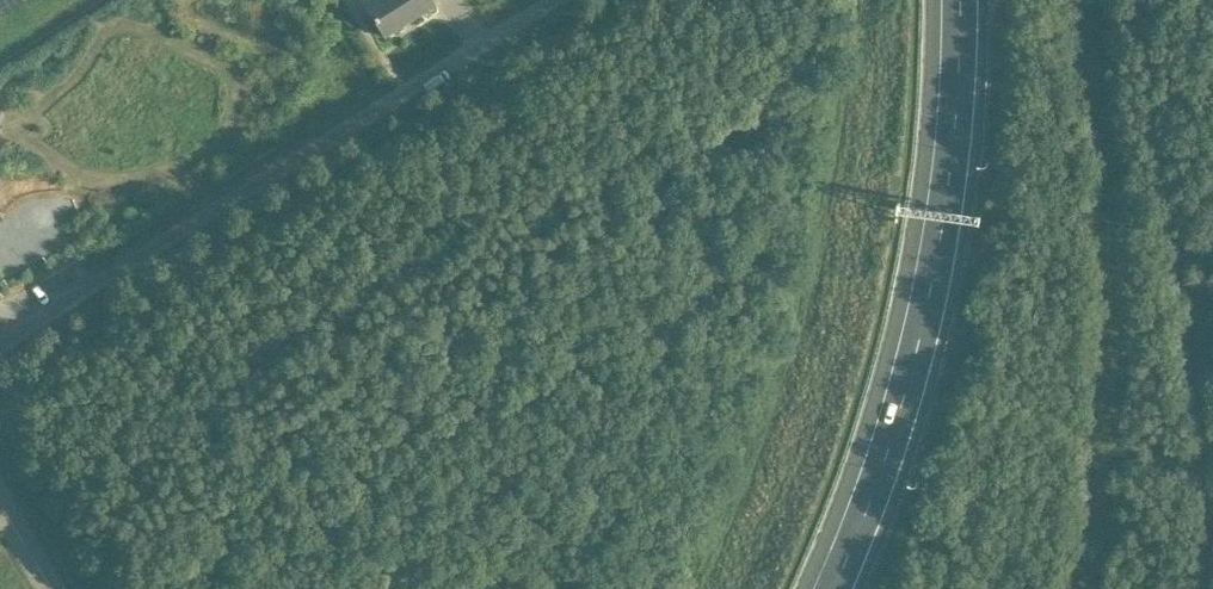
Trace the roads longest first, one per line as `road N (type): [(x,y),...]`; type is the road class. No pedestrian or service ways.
road 1 (unclassified): [(0,350),(562,0)]
road 2 (motorway): [(956,0),(955,105),(913,362),(881,469),(829,588)]

